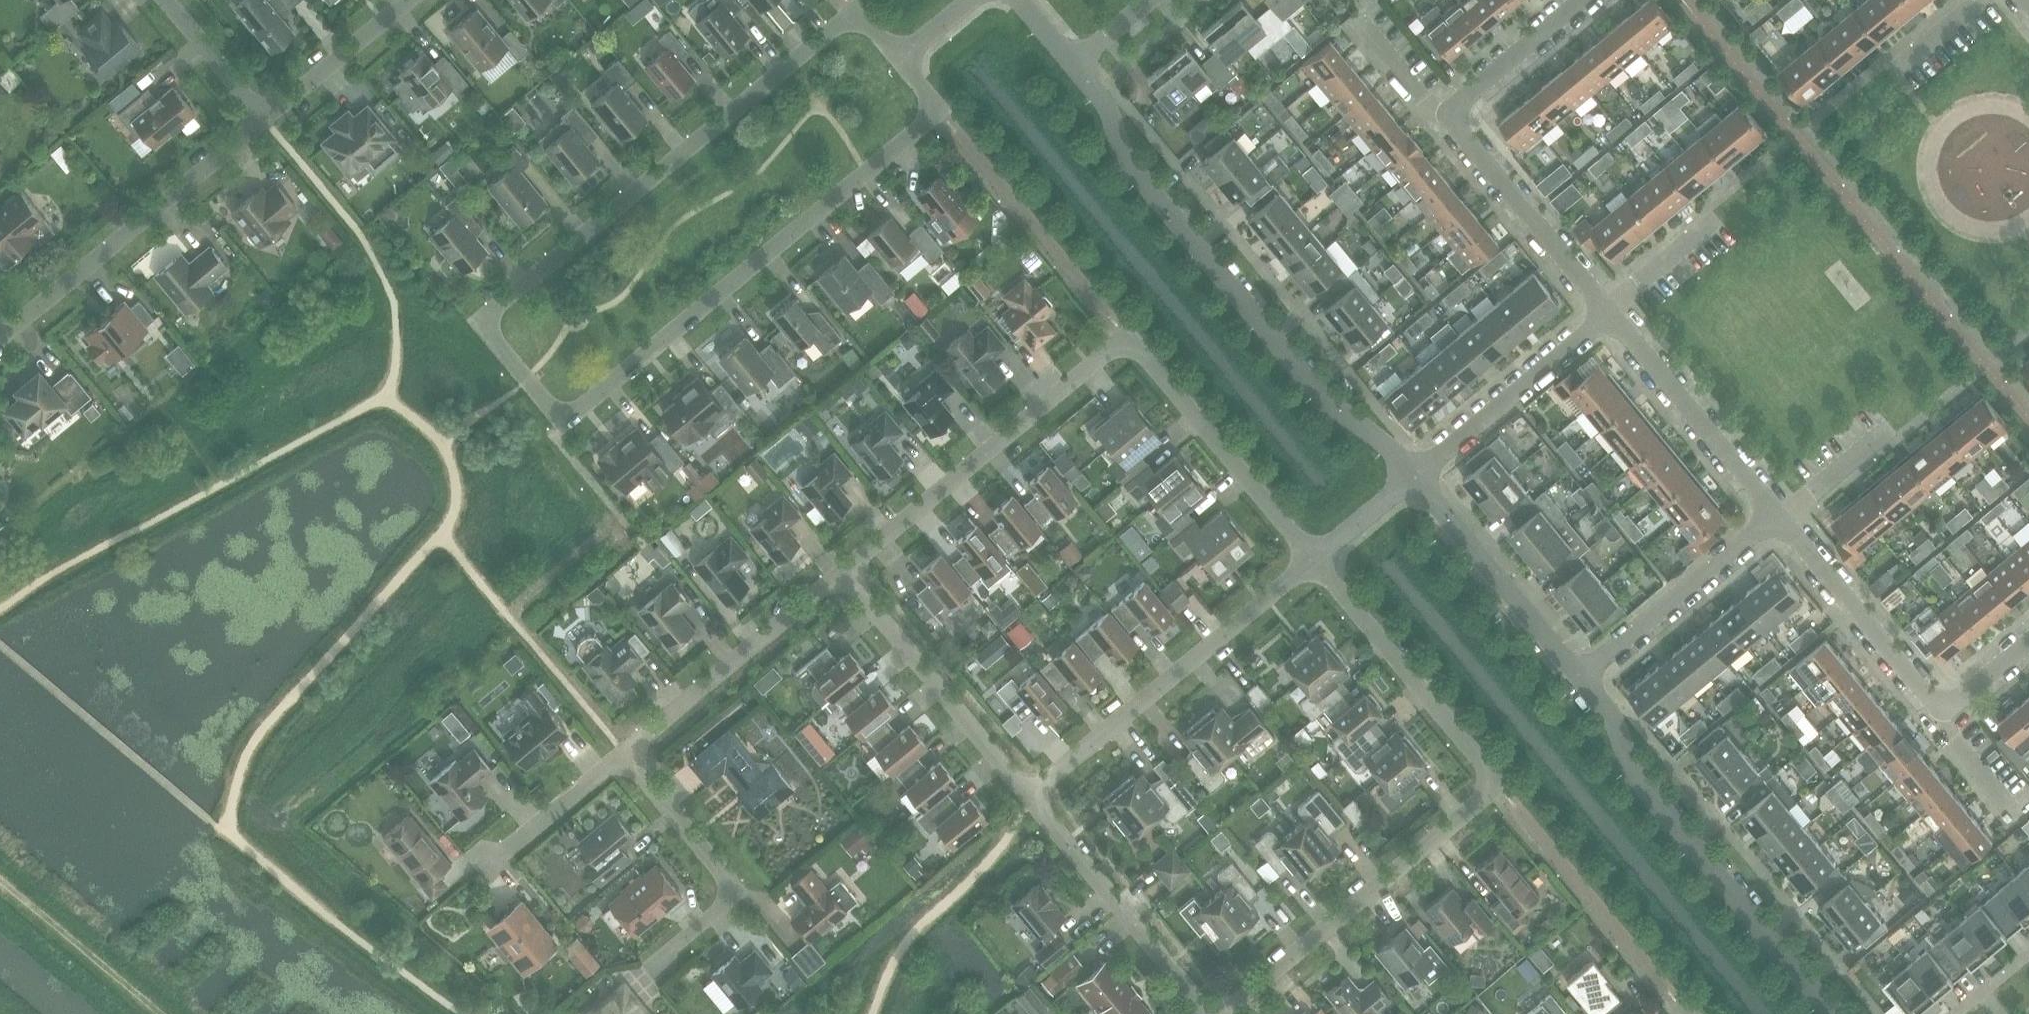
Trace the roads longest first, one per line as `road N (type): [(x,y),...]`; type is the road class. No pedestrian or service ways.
road 1 (residential): [(900,60),(939,111),(585,406),(551,408),(494,336),(500,303),(855,13)]
road 2 (residential): [(845,562),(1128,339),(1315,563)]
road 3 (tertiary): [(1413,477),(1387,446),(1329,406),(1124,157),(1107,102),(1073,60)]
road 4 (tertiary): [(1829,1013),(1629,765),(1610,709),(1582,676)]
road 5 (residential): [(1492,763),(1218,1013)]
road 6 (residential): [(1027,795),(1315,563)]
road 7 (residential): [(0,320),(18,322),(269,108)]
road 8 (residential): [(1686,1011),(1492,763)]
road 9 (residential): [(1027,795),(845,562)]
road 10 (residential): [(624,755),(845,562)]
road 11 (residential): [(1211,1013),(1027,795)]
road 12 (residential): [(661,955),(723,903),(732,885),(727,867),(624,755)]
road 13 (residential): [(1315,563),(1492,763)]
road 14 (residential): [(1778,517),(1609,315)]
road 15 (residential): [(1609,315),(1441,113)]
road 16 (tertiary): [(1582,676),(1413,477)]
road 17 (residential): [(1413,477),(1609,315)]
road 18 (residential): [(1582,676),(1778,517)]
road 19 (residential): [(1938,712),(1778,517)]
road 20 (residential): [(1441,113),(1579,0)]
road 21 (residential): [(269,108),(403,0)]
road 22 (residential): [(488,859),(624,755)]
road 23 (residential): [(1609,315),(1717,222)]
road 24 (residential): [(269,108),(181,0)]
road 25 (residential): [(1778,517),(1885,431)]
road 26 (residential): [(1315,563),(1413,477)]
road 27 (residential): [(1441,113),(1358,20)]

